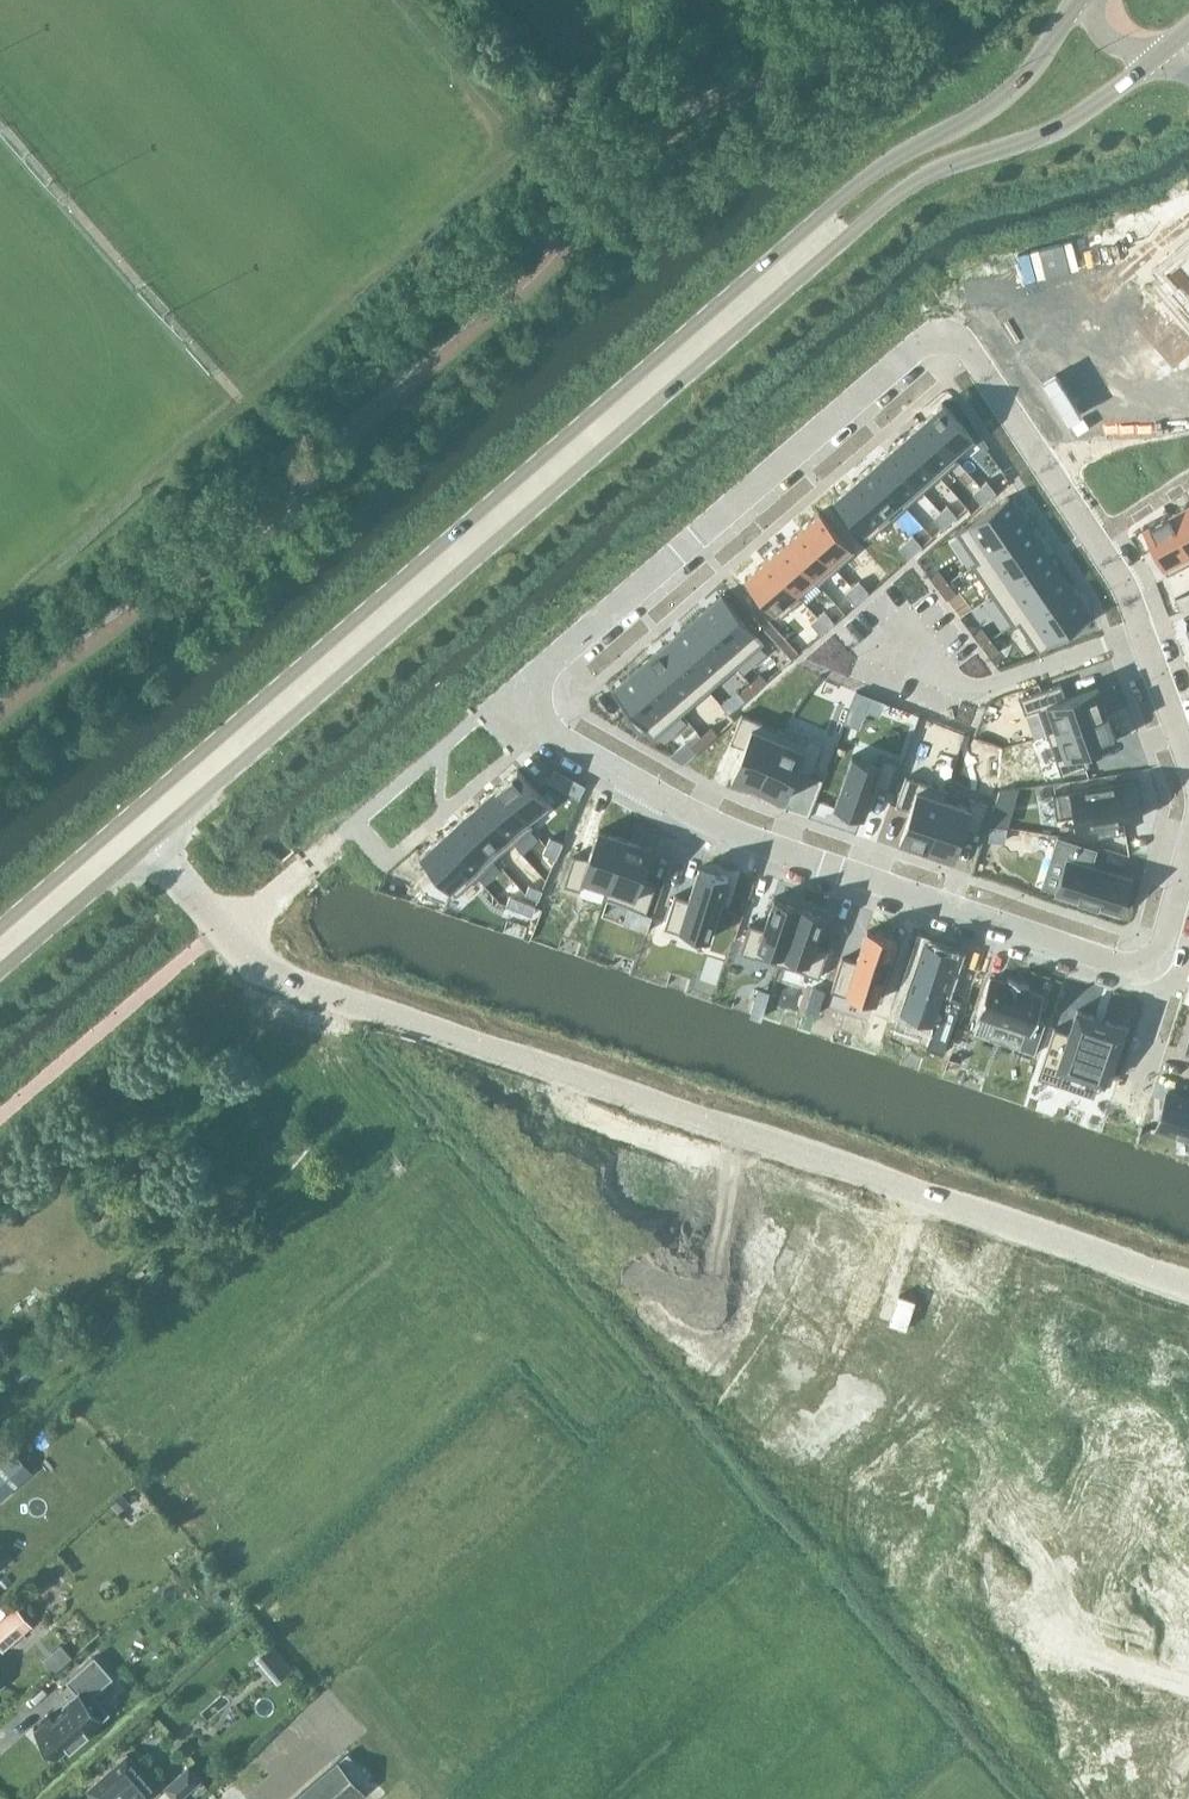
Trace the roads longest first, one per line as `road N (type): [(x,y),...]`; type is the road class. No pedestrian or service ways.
road 1 (secondary): [(1078,0),(1046,54),(1000,103),(860,183),(0,930)]
road 2 (residential): [(1046,462),(966,353),(927,346),(531,683),(528,701),(542,722),(700,816),(1161,973)]
road 3 (secondary): [(148,846),(903,195),(929,177),(1072,122),(1161,54)]
road 4 (residential): [(966,1215),(914,1406),(827,1653),(1188,1725)]
road 5 (residential): [(832,1168),(764,1365),(517,1289)]
road 6 (residential): [(746,1798),(490,1493)]
road 7 (residential): [(206,1233),(92,1095),(259,965)]
road 8 (residential): [(490,1493),(283,1322),(206,1233)]
road 9 (residential): [(526,1222),(309,1160),(206,1233)]
road 10 (residential): [(1188,741),(1132,595),(1046,462)]
road 11 (residential): [(259,965),(546,1069)]
road 12 (residential): [(546,1069),(832,1168)]
road 13 (residential): [(966,1215),(1188,1291)]
road 14 (residential): [(490,1493),(517,1289)]
road 15 (secondary): [(0,972),(148,846)]
road 16 (residential): [(526,1222),(546,1069)]
road 17 (residential): [(1046,462),(1188,447)]
road 18 (residential): [(832,1168),(966,1215)]
road 19 (residential): [(1130,1090),(1161,973)]

